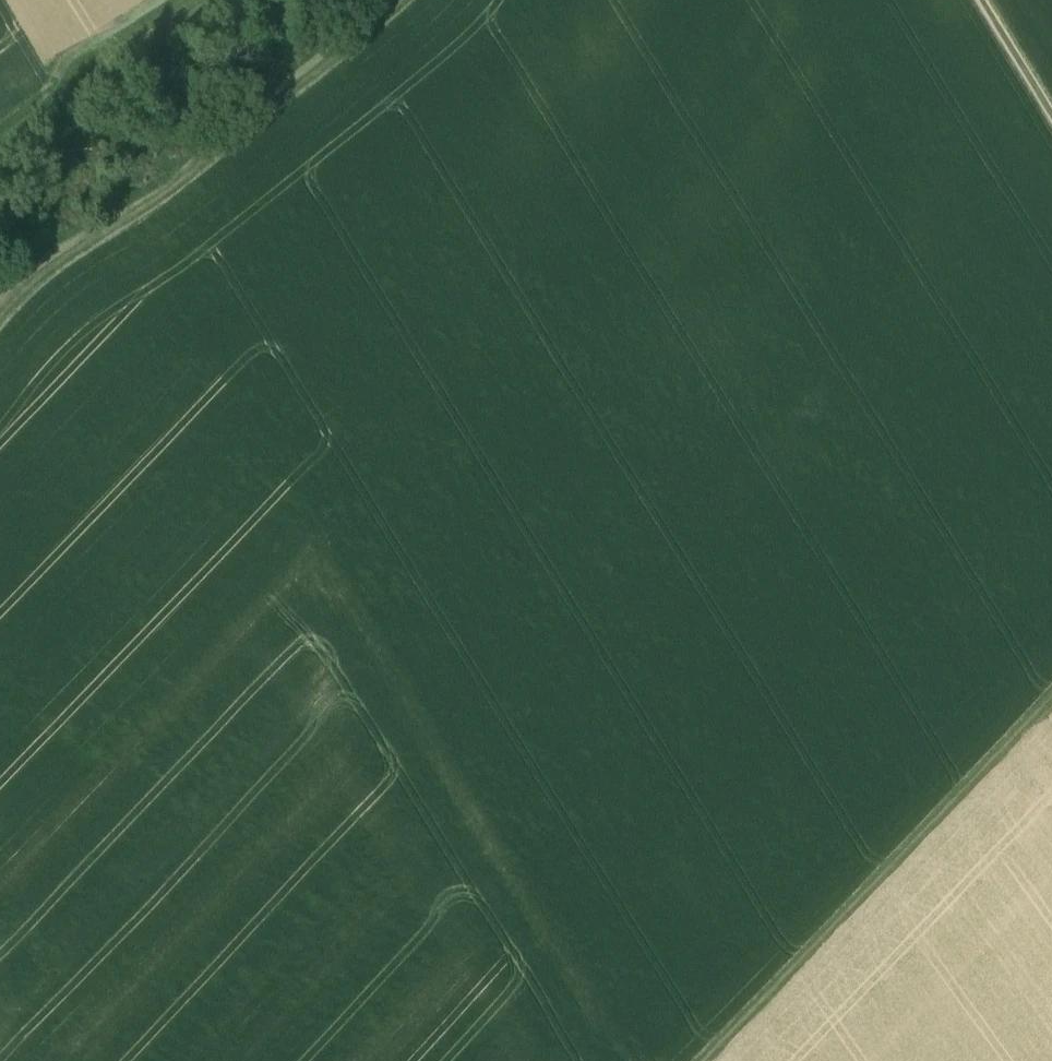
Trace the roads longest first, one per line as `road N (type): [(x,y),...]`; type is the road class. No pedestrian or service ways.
road 1 (track): [(0,342),(63,268),(420,0)]
road 2 (track): [(1051,697),(707,1060)]
road 3 (track): [(982,0),(1051,114)]

